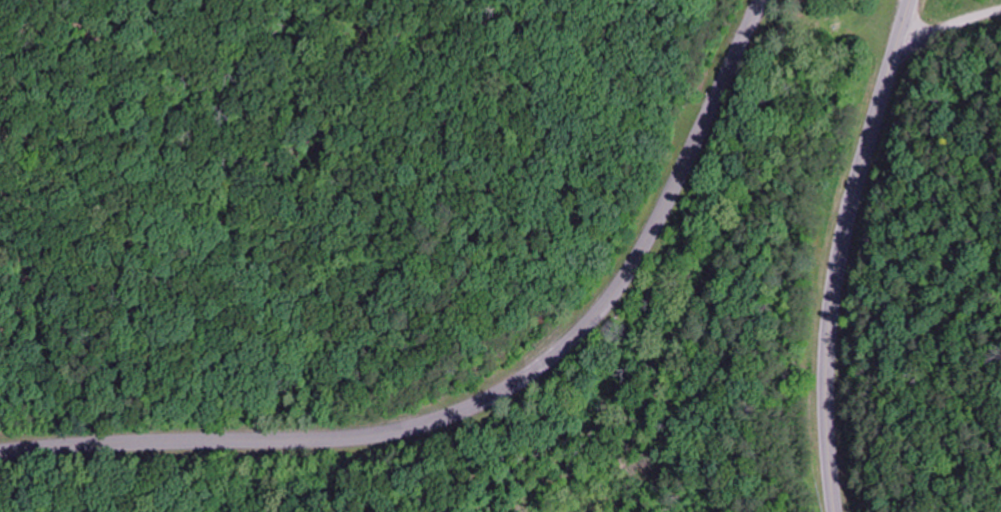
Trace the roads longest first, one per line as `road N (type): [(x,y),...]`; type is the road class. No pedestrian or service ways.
road 1 (residential): [(760,0),(634,265),(571,341),(512,386),(398,432),(0,453)]
road 2 (secondary): [(833,511),(824,392),(833,278),(910,0)]

